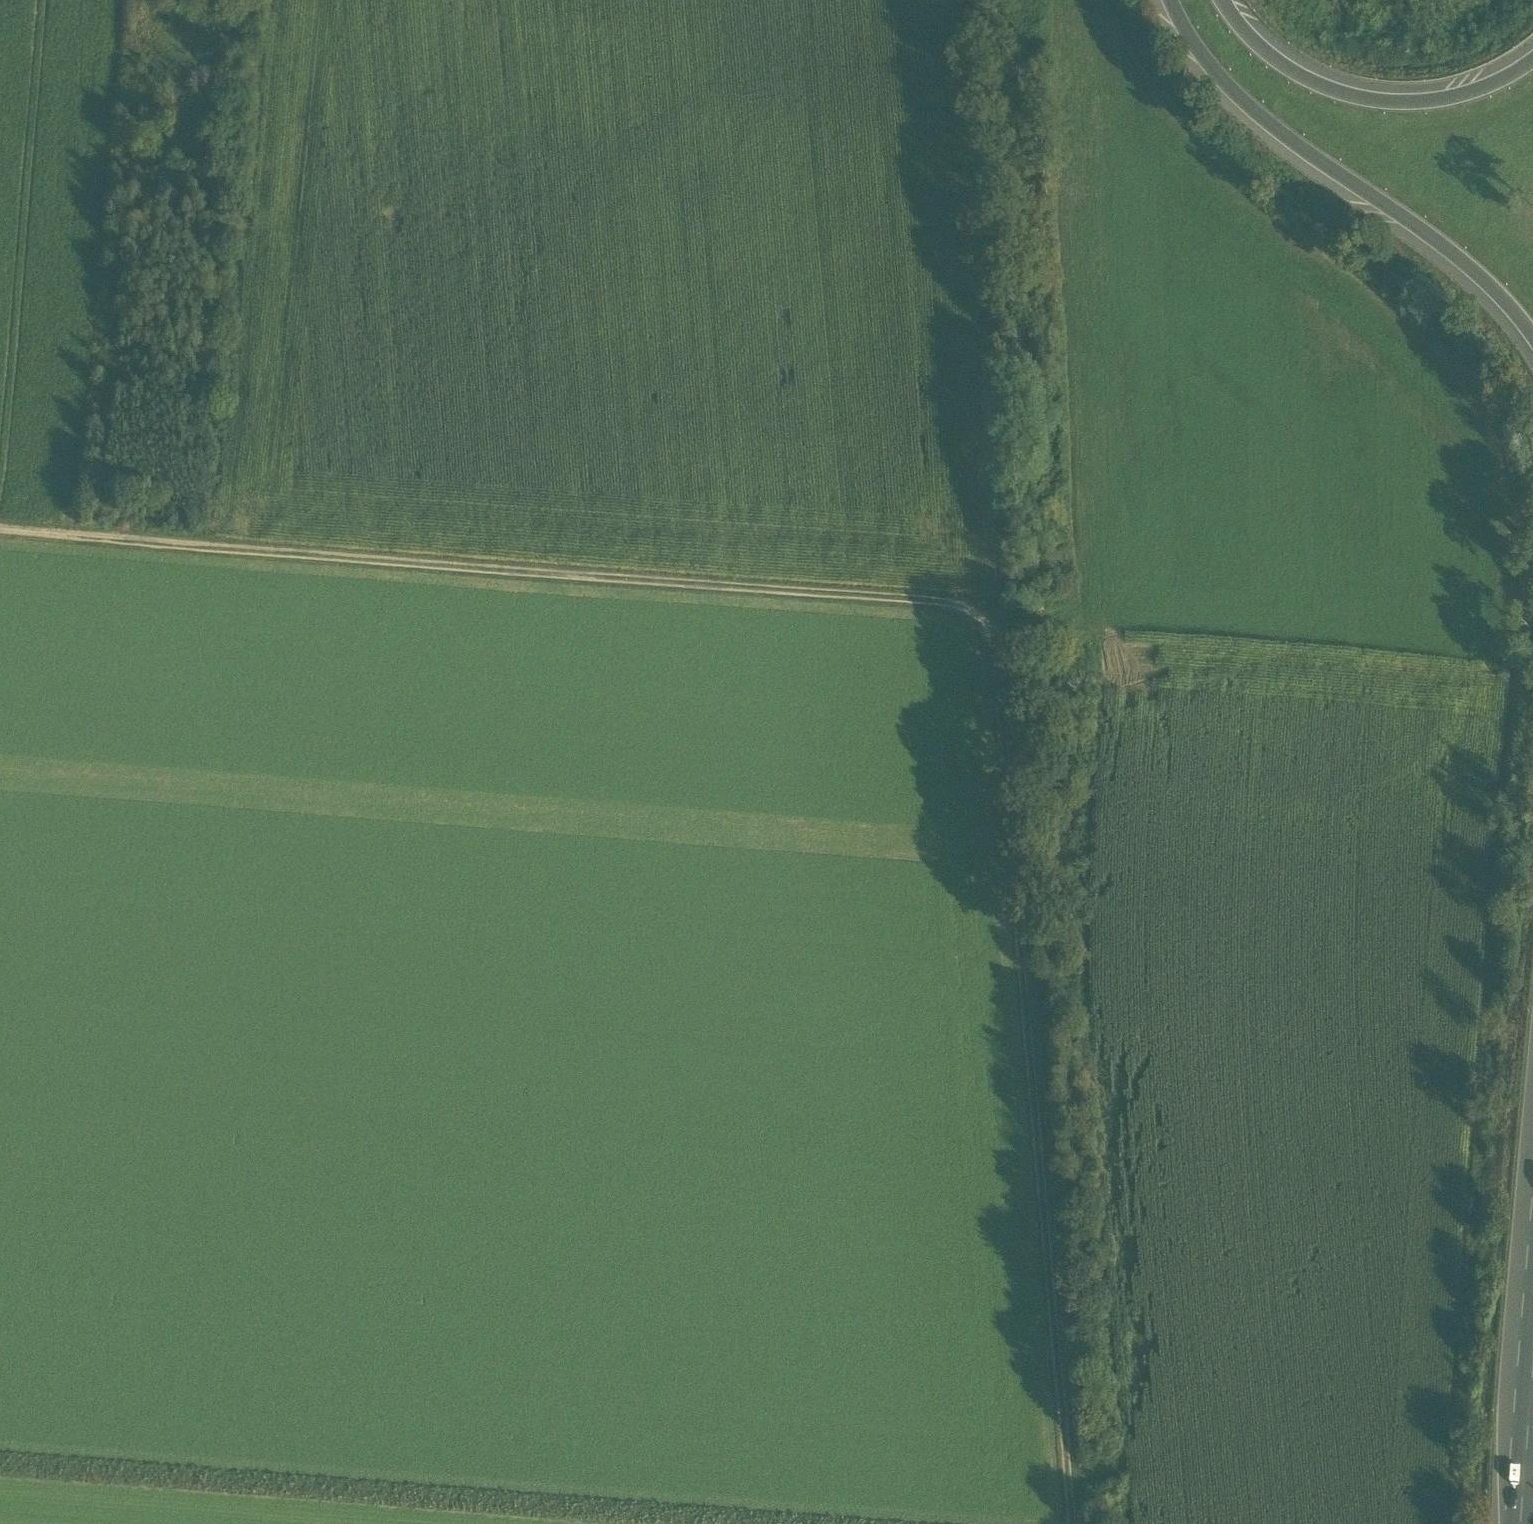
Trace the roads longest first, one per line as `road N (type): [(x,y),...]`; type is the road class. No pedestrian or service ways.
road 1 (track): [(1071,1523),(1002,630),(994,614),(975,606),(0,527)]
road 2 (motorway): [(1171,0),(1203,58),(1262,121),(1430,245),(1532,341)]
road 3 (motorway): [(1532,67),(1487,92),(1389,107),(1330,94),(1274,63),(1223,0)]
road 4 (track): [(1002,630),(1160,620)]
road 5 (motorway): [(1532,1402),(1523,1523)]

